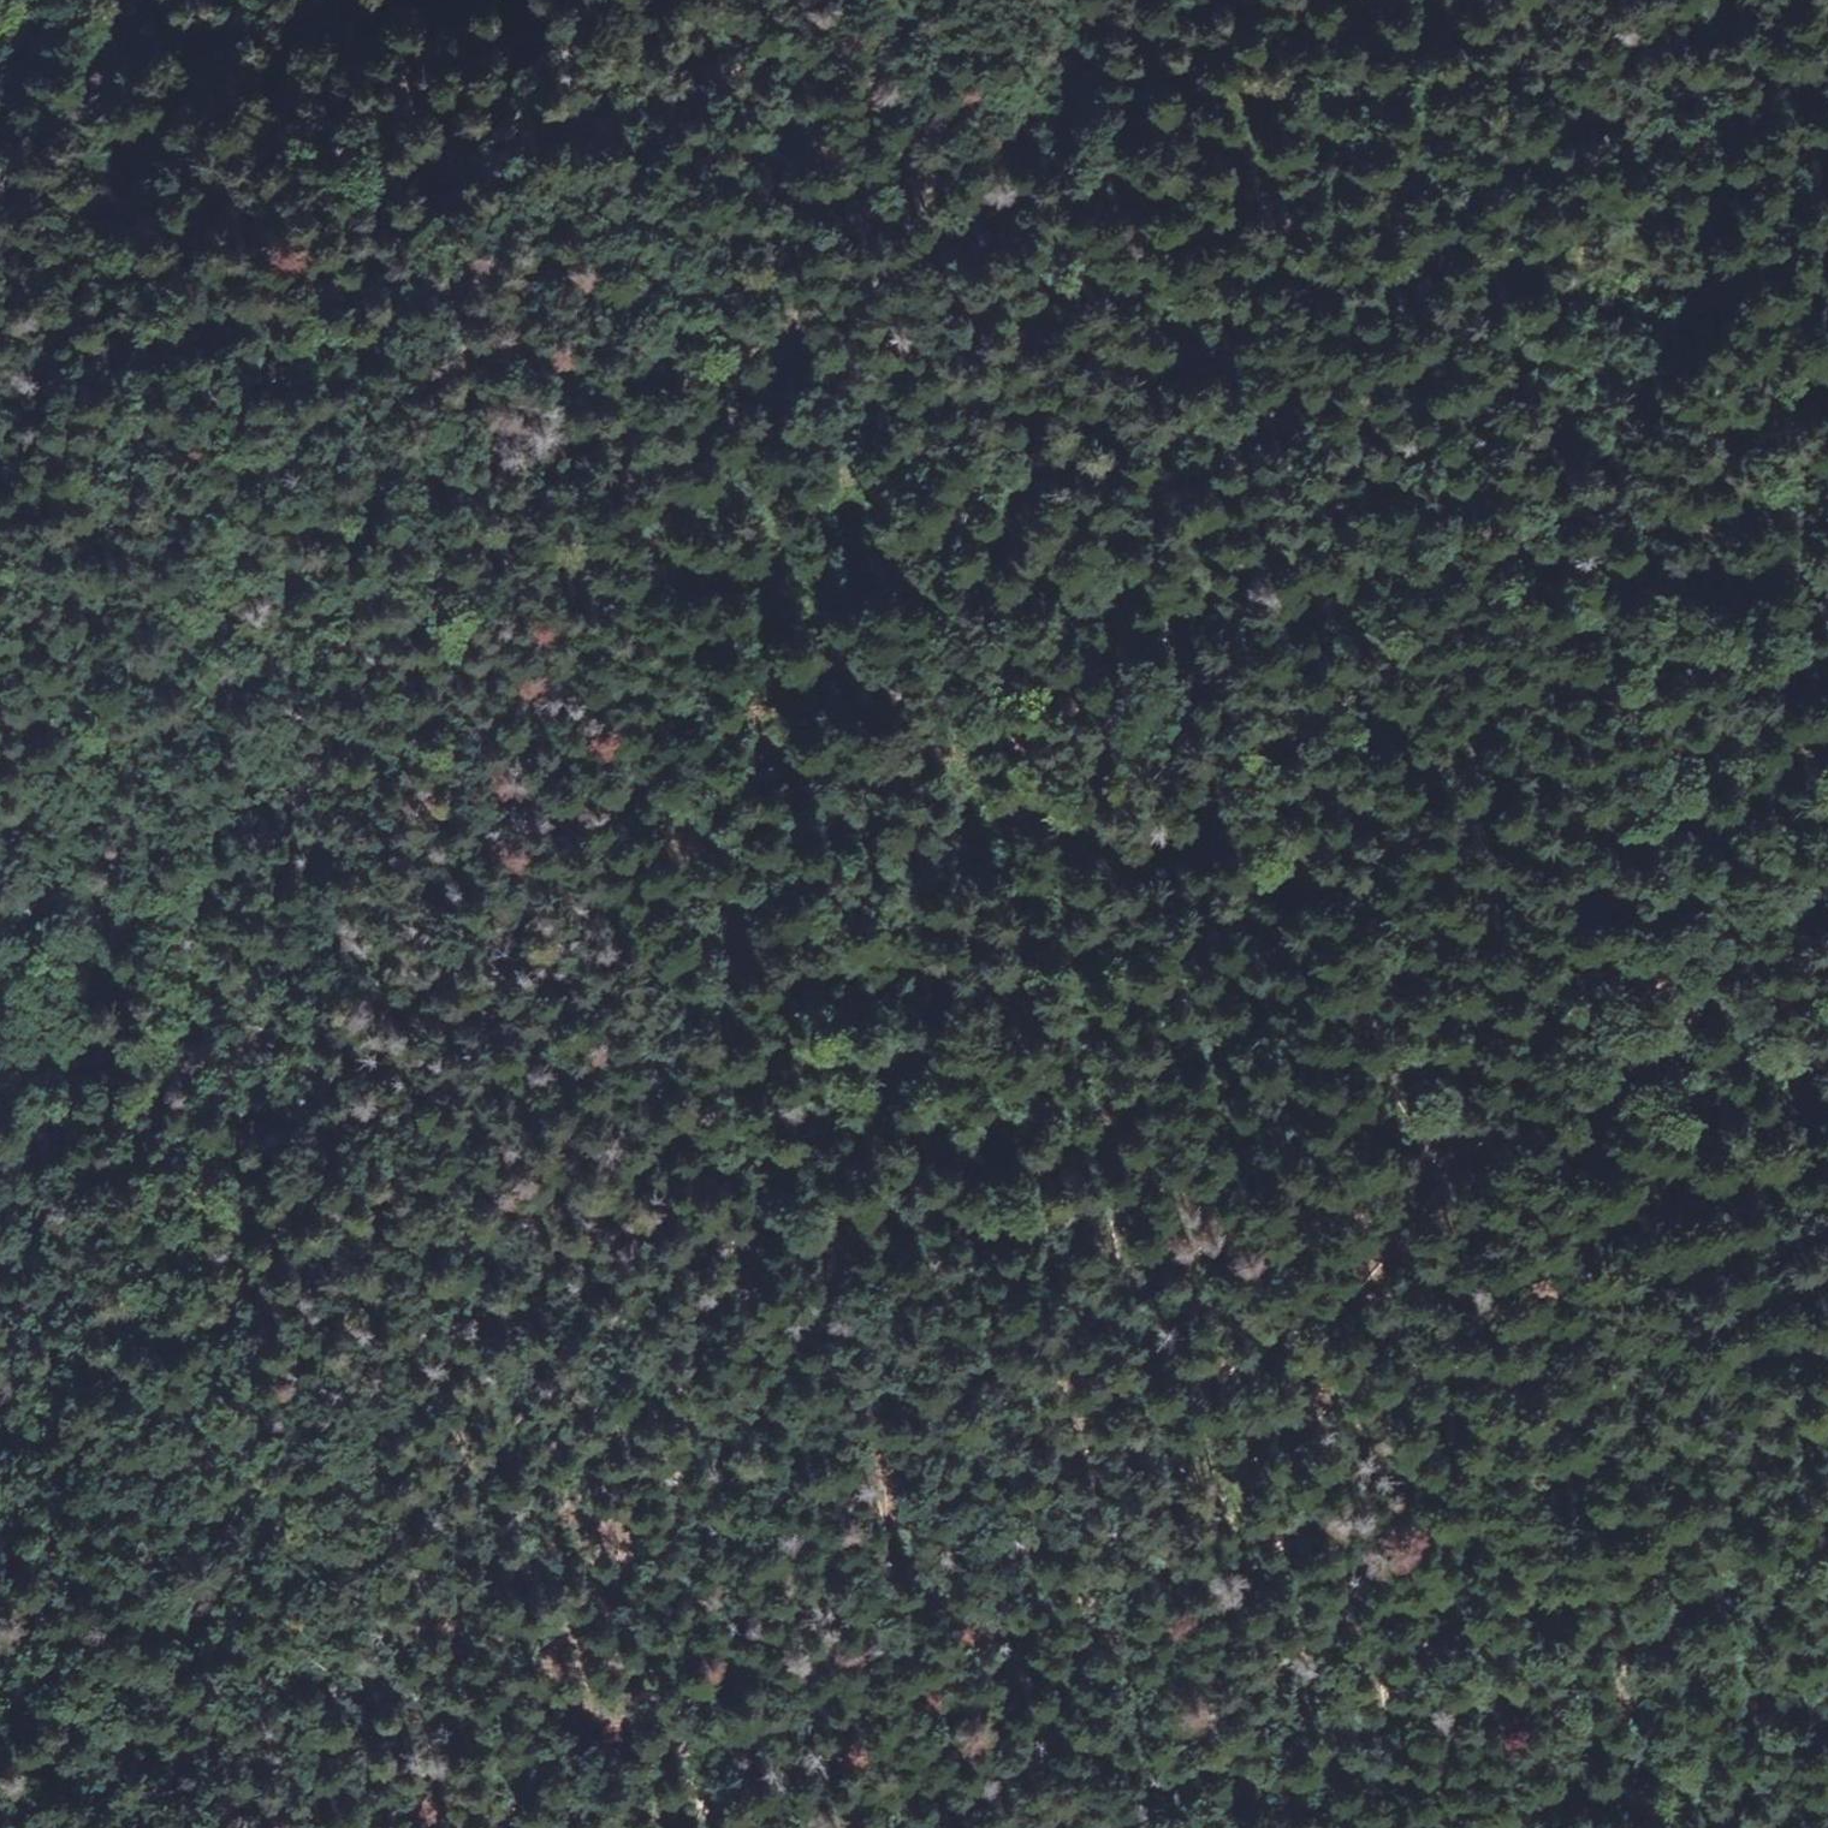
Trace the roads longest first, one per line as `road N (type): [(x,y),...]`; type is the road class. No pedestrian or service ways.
road 1 (track): [(1480,0),(1365,126),(1267,256),(1219,417),(1152,724),(1132,765),(1110,796),(900,984),(771,1175),(723,1272),(699,1342),(683,1460),(691,1749),(704,1827)]
road 2 (track): [(788,864),(801,1138)]

